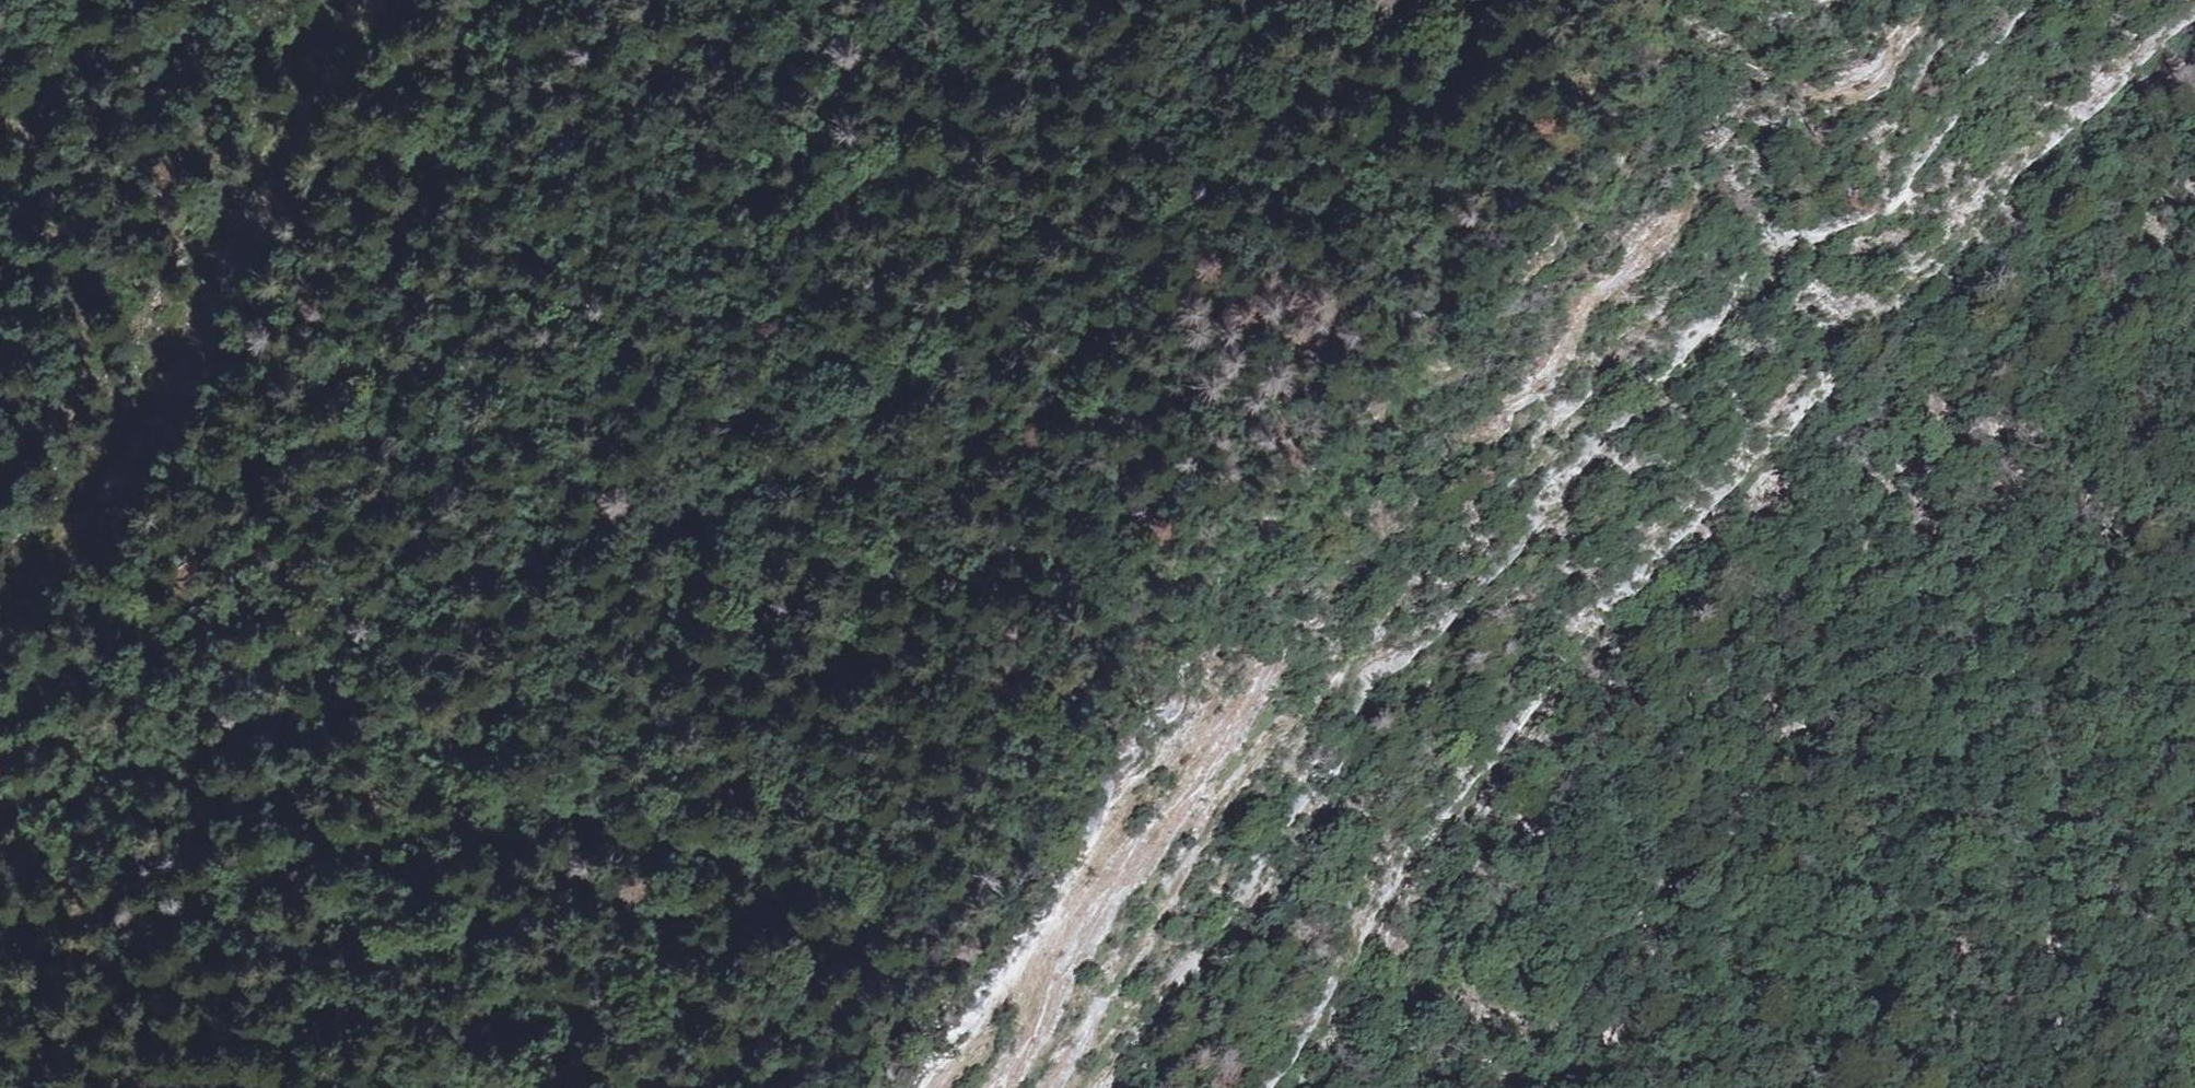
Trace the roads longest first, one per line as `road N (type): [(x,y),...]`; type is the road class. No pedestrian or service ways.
road 1 (track): [(0,619),(149,391),(331,68),(360,0)]

